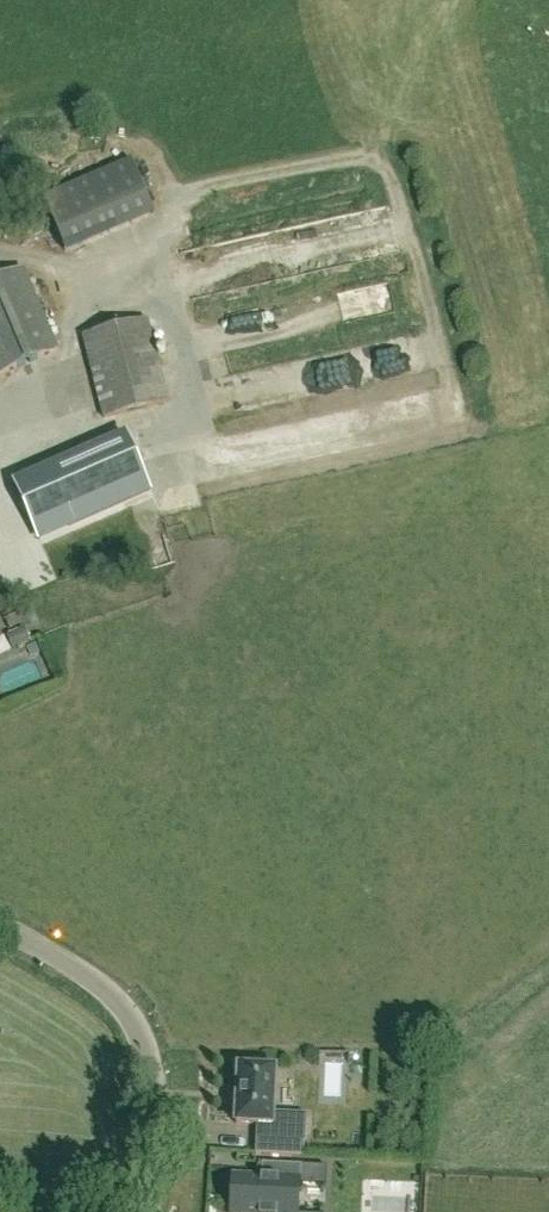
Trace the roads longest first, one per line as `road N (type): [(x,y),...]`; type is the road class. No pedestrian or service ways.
road 1 (unclassified): [(147,1211),(154,1089),(141,1031),(115,995),(0,923)]

